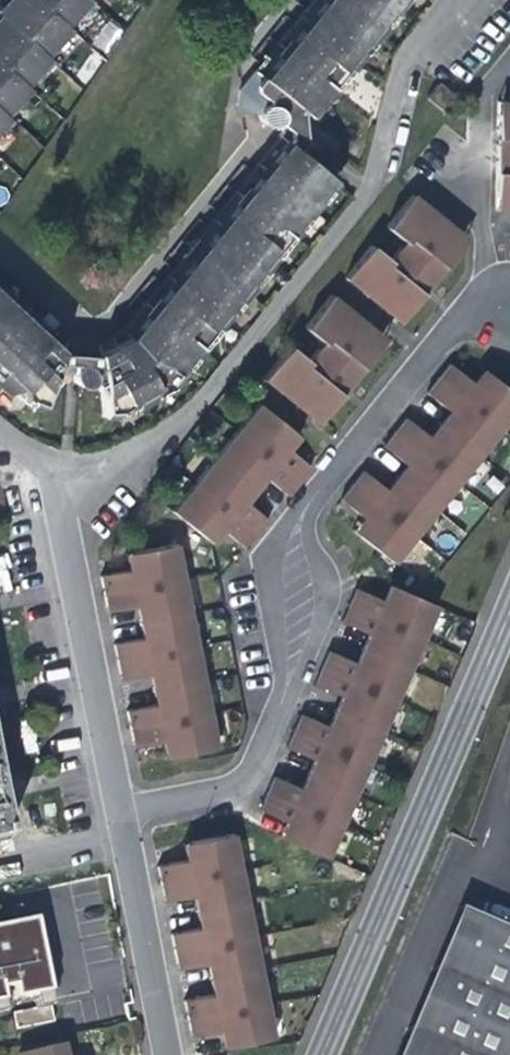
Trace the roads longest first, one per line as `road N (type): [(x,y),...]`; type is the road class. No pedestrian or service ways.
road 1 (residential): [(164,1054),(49,459)]
road 2 (residential): [(509,613),(321,1054)]

